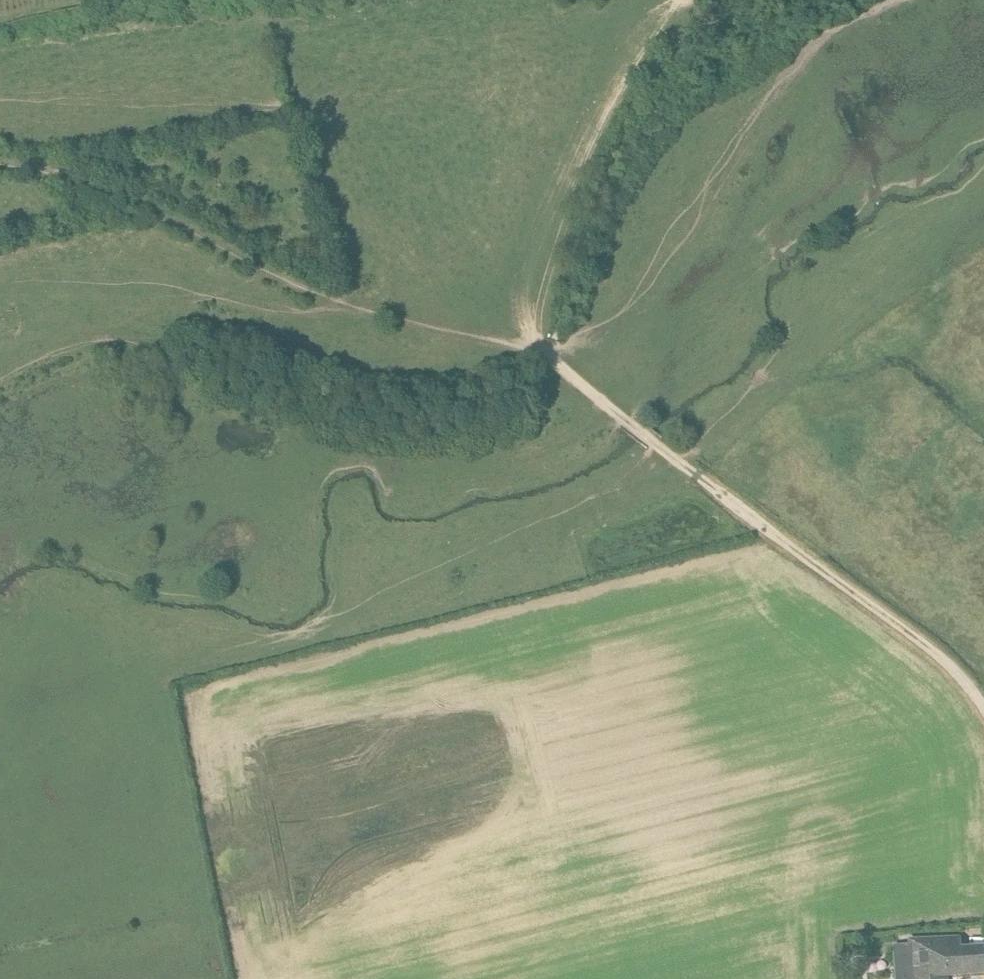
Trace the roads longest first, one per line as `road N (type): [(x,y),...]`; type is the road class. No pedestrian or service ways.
road 1 (track): [(549,355),(311,292),(93,185),(0,163)]
road 2 (track): [(549,355),(697,477),(929,645),(983,705)]

